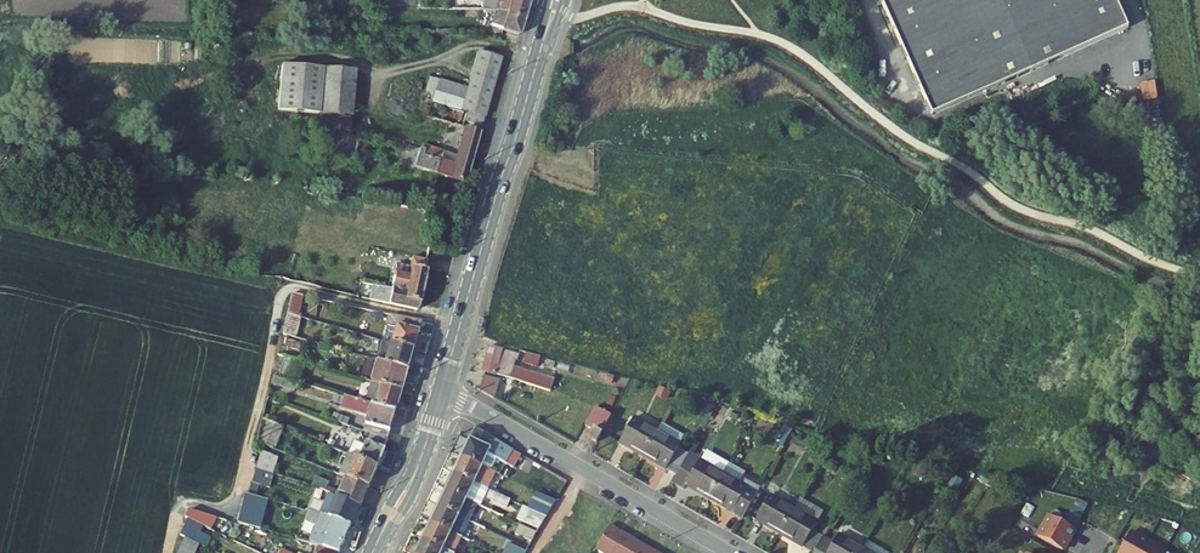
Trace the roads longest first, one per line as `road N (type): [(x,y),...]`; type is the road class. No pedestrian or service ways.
road 1 (secondary): [(555,0),(442,389)]
road 2 (residential): [(442,389),(730,552)]
road 3 (secondary): [(442,389),(418,466),(373,552)]

